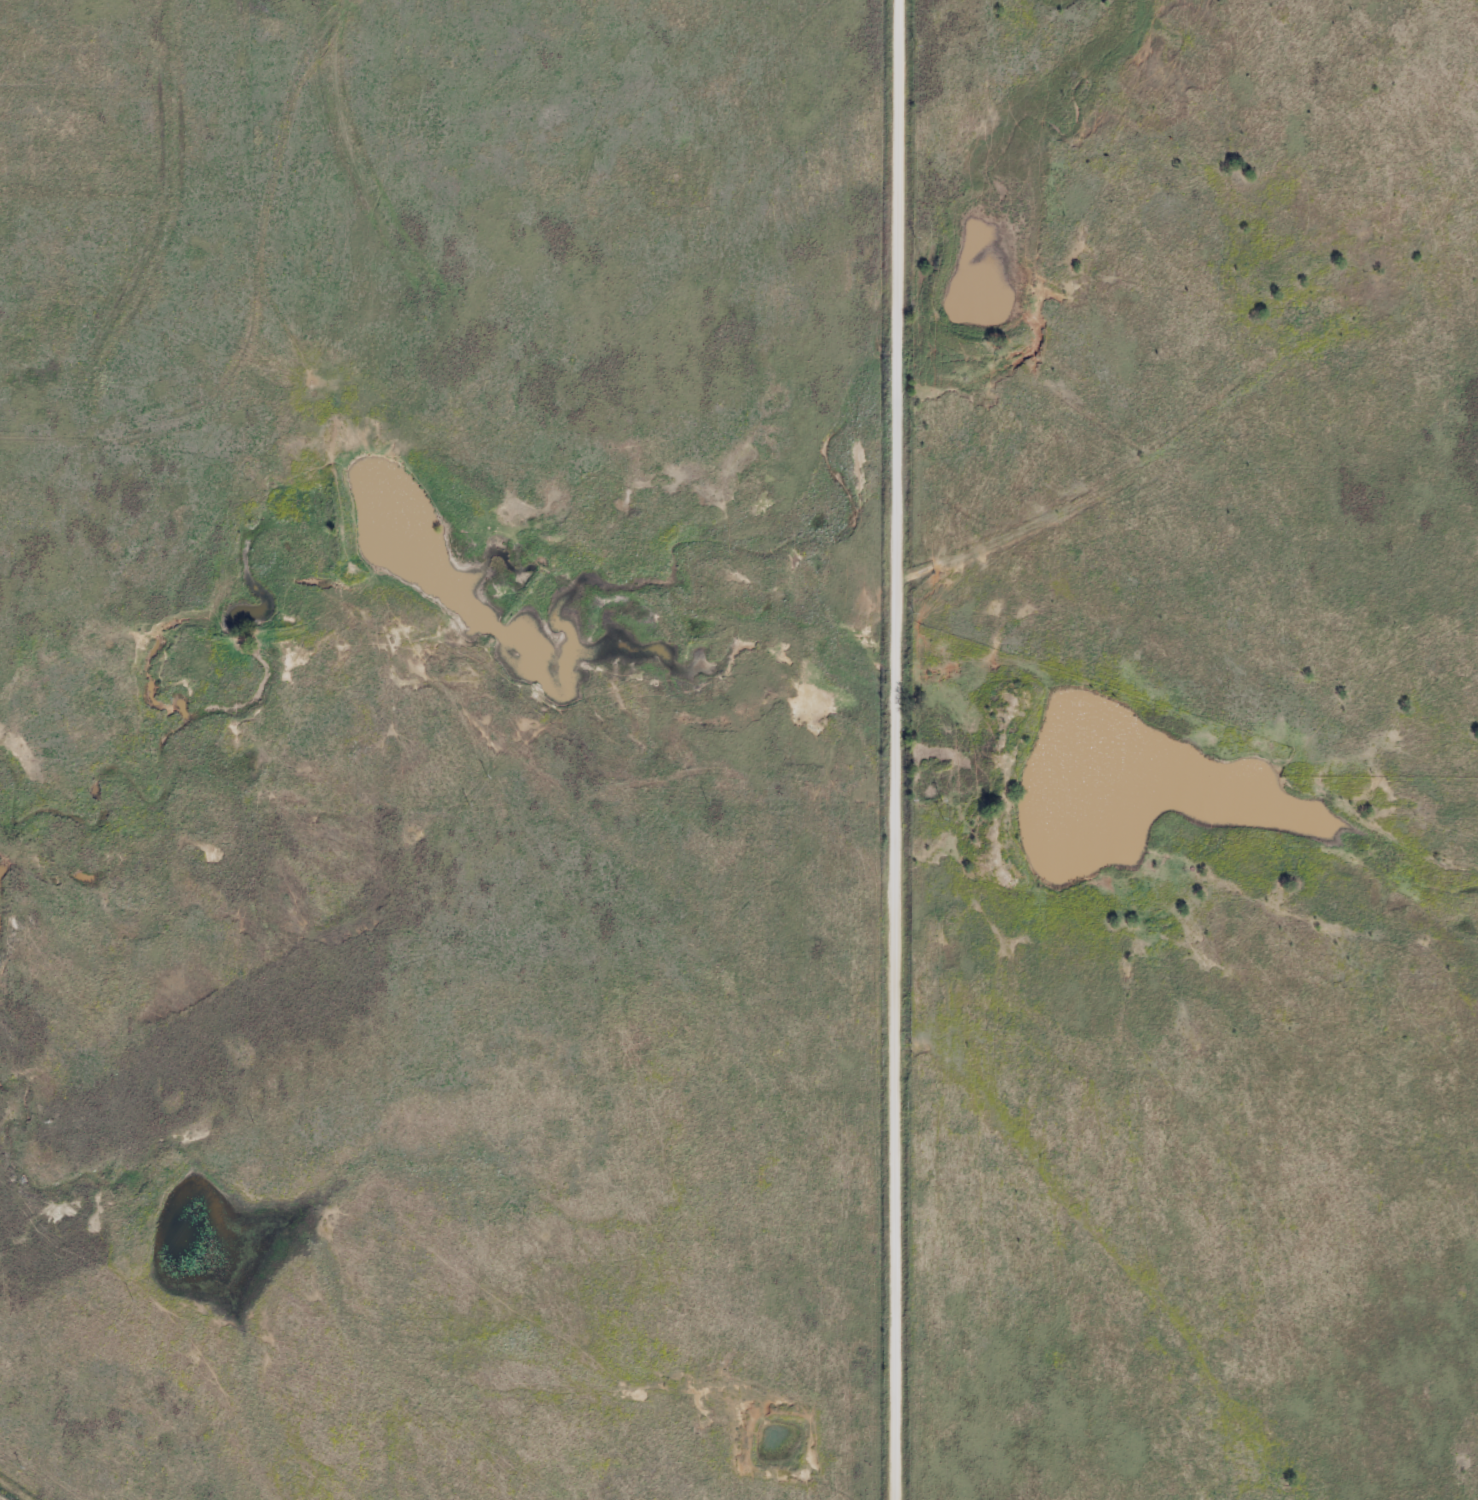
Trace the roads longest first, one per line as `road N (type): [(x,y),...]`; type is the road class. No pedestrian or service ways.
road 1 (residential): [(897,1499),(901,0)]

